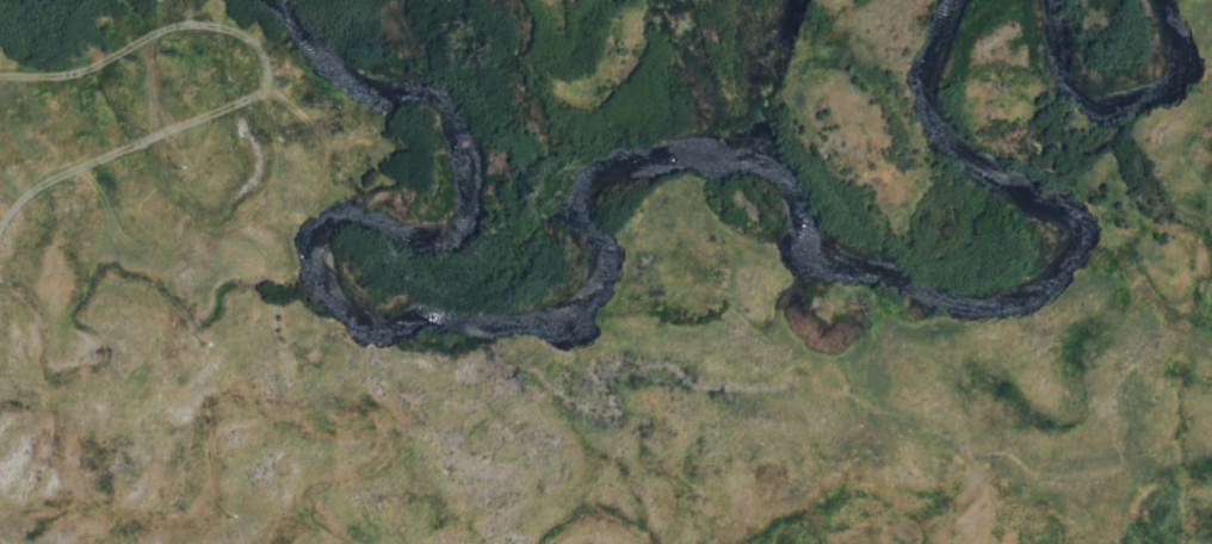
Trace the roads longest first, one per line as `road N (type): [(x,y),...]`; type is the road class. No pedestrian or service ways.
road 1 (track): [(270,50),(270,93),(89,167),(21,205),(0,232)]

